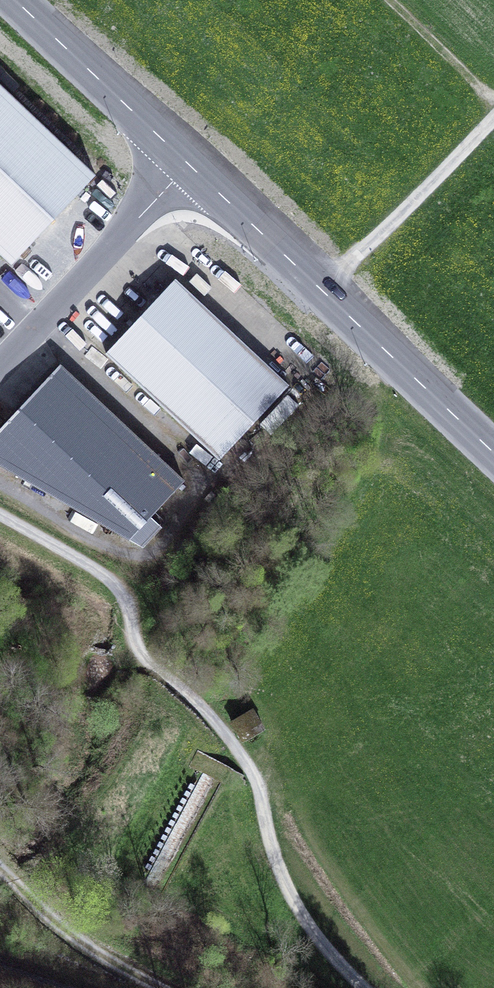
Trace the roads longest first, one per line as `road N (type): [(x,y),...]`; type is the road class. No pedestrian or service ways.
road 1 (track): [(360,987),(295,901),(251,772),(200,704),(144,656),(124,594),(0,515)]
road 2 (primary): [(493,453),(190,166)]
road 3 (unclassified): [(0,368),(190,166)]
road 4 (primary): [(190,166),(14,0)]
road 5 (track): [(159,987),(57,924),(0,867)]
road 6 (track): [(493,94),(394,0)]

